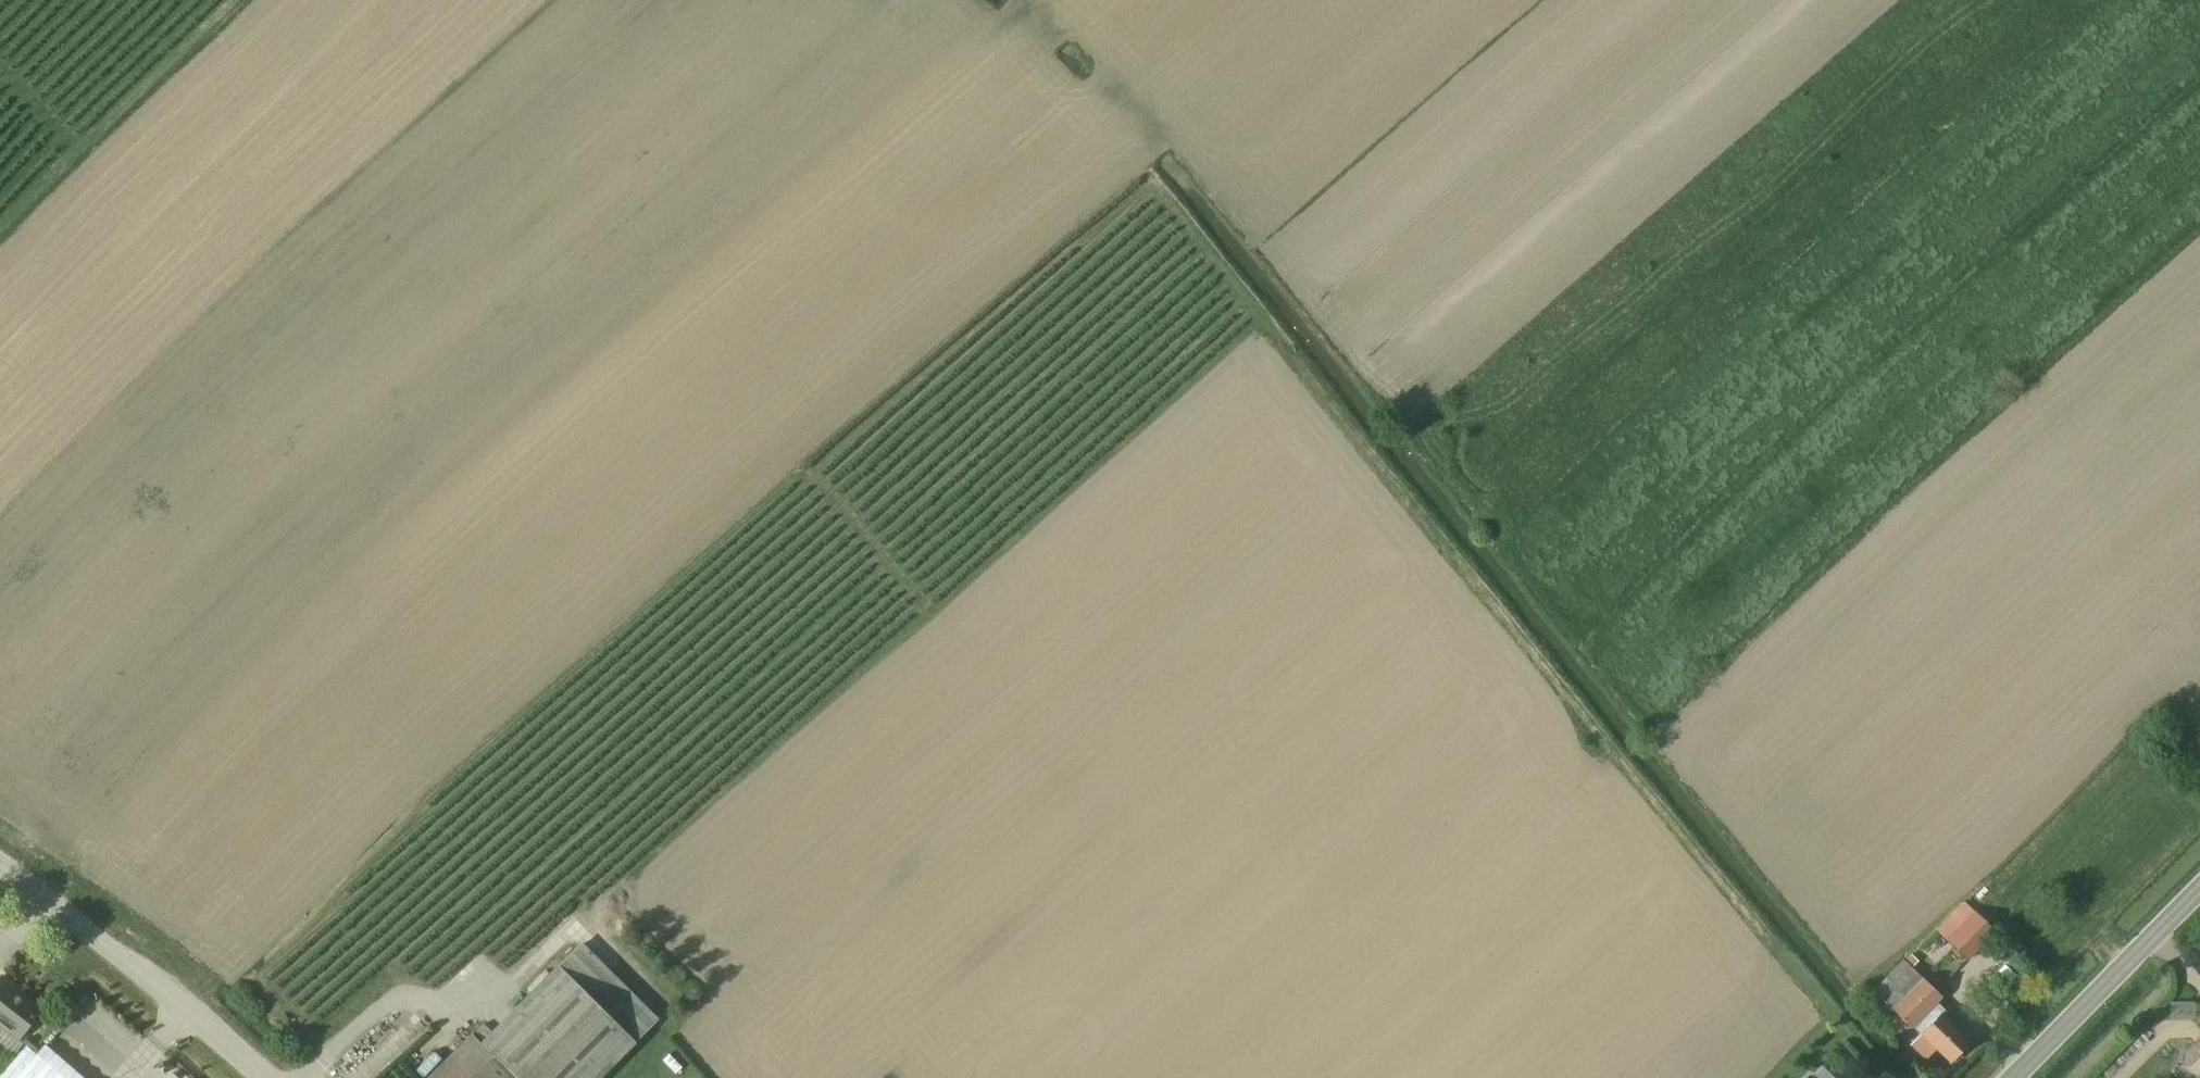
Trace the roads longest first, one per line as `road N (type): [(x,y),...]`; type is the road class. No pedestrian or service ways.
road 1 (unclassified): [(263,1077),(0,869)]
road 2 (tertiary): [(2013,1077),(2199,887)]

